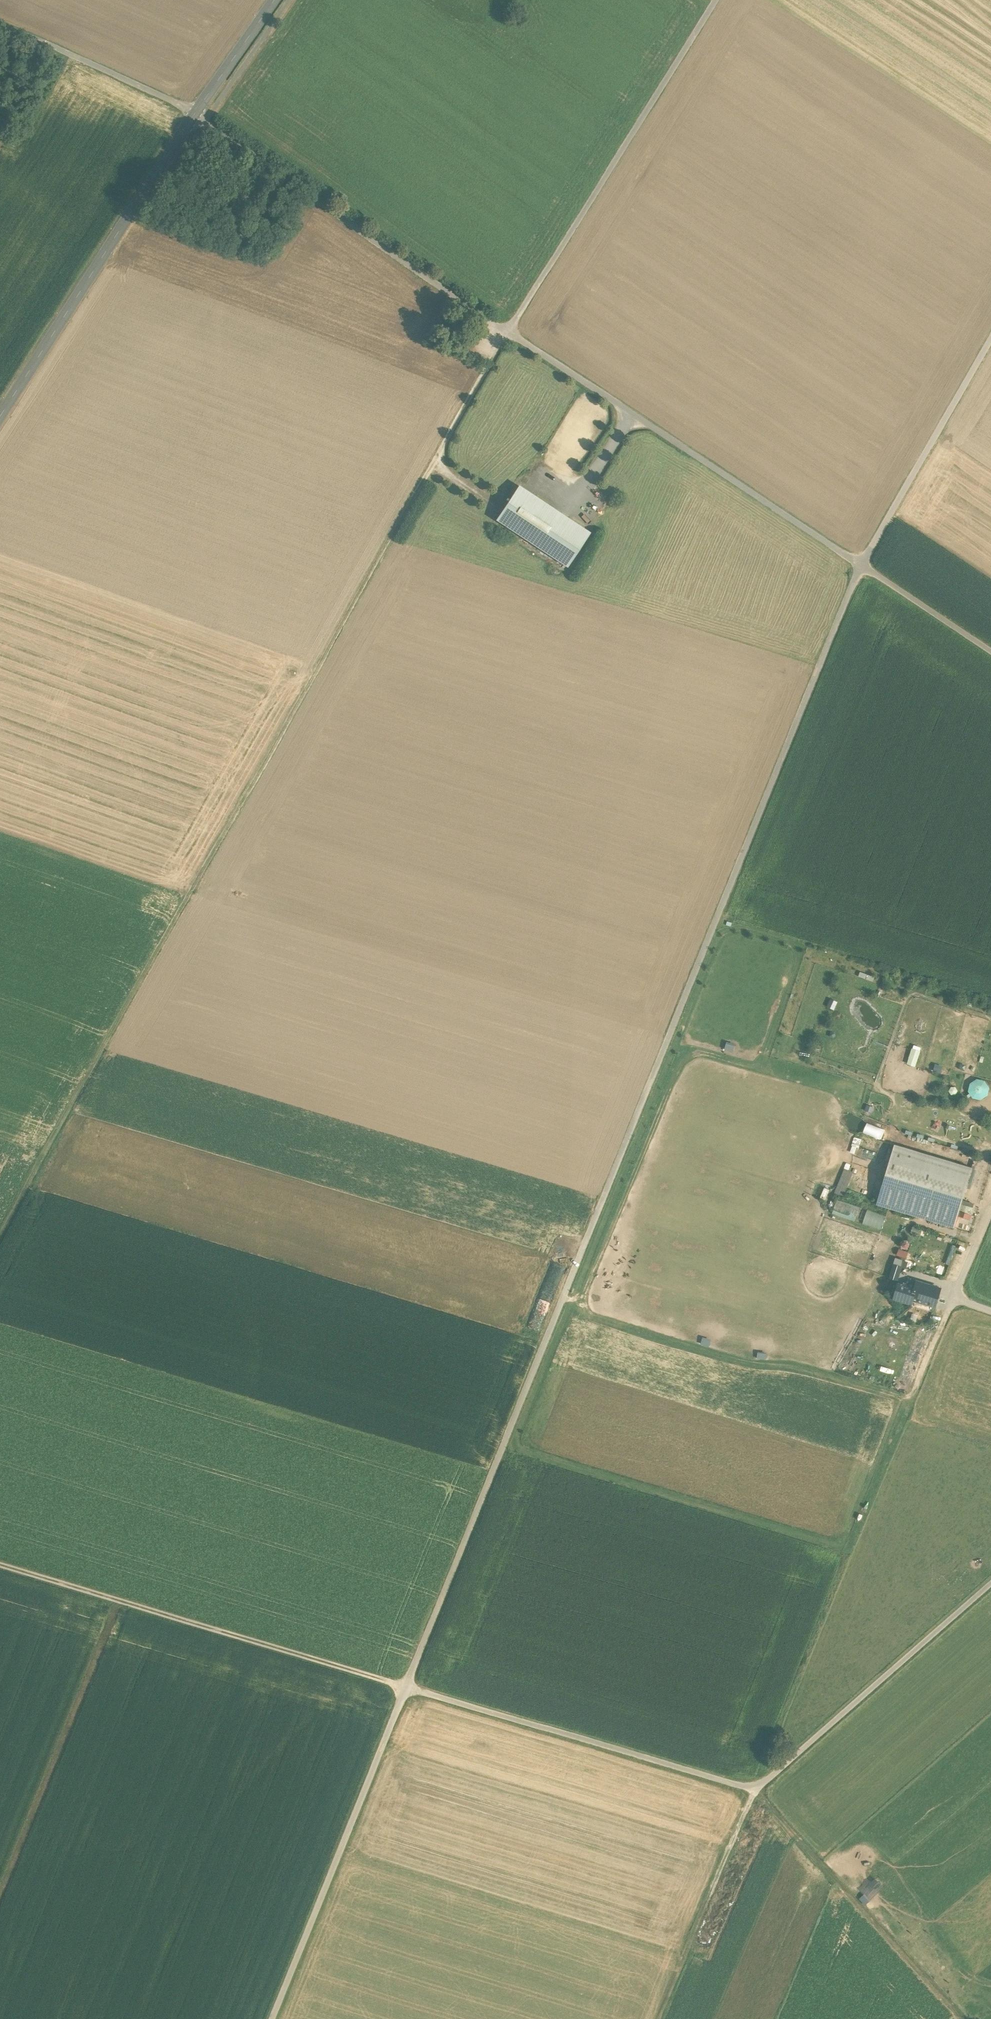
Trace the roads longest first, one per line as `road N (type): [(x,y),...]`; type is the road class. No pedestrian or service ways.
road 1 (unclassified): [(861,568),(272,2018)]
road 2 (track): [(507,336),(0,1241)]
road 3 (track): [(406,1689),(756,1794),(990,1587)]
road 4 (track): [(954,1298),(750,1792)]
road 5 (secondary): [(276,0),(0,419)]
road 6 (track): [(406,1689),(0,1568)]
road 7 (track): [(507,336),(861,568)]
road 8 (track): [(507,336),(718,0)]
road 9 (track): [(205,125),(507,336)]
road 10 (track): [(754,1797),(962,2018)]
road 11 (track): [(990,340),(861,568)]
road 12 (track): [(662,2018),(756,1794)]
road 13 (track): [(990,654),(861,568)]

